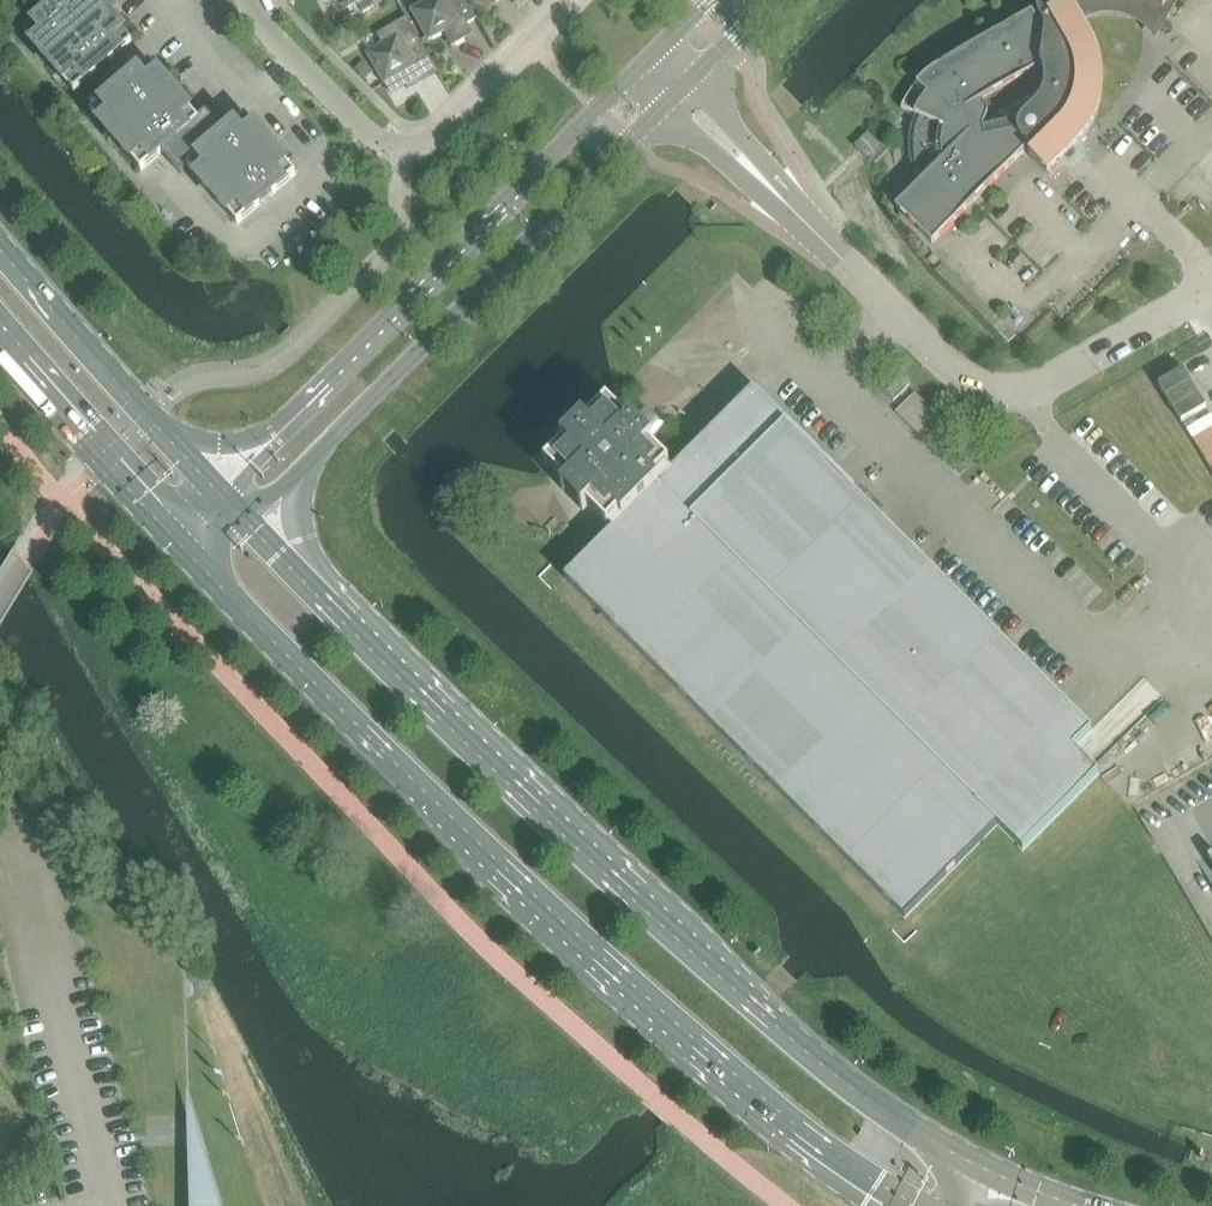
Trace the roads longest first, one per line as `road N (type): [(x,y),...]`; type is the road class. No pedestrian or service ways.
road 1 (secondary): [(981,1177),(852,1086),(767,1012),(252,526)]
road 2 (secondary): [(208,575),(707,1068),(904,1205)]
road 3 (unclassified): [(1211,285),(1045,390),(985,392),(678,95)]
road 4 (tertiary): [(252,526),(678,95)]
road 5 (tertiary): [(647,64),(217,491)]
road 6 (residential): [(249,0),(369,131),(404,145),(434,138),(578,0)]
road 7 (secondary): [(217,491),(0,244)]
road 8 (secondary): [(0,330),(172,538)]
road 9 (tertiary): [(678,95),(778,0)]

